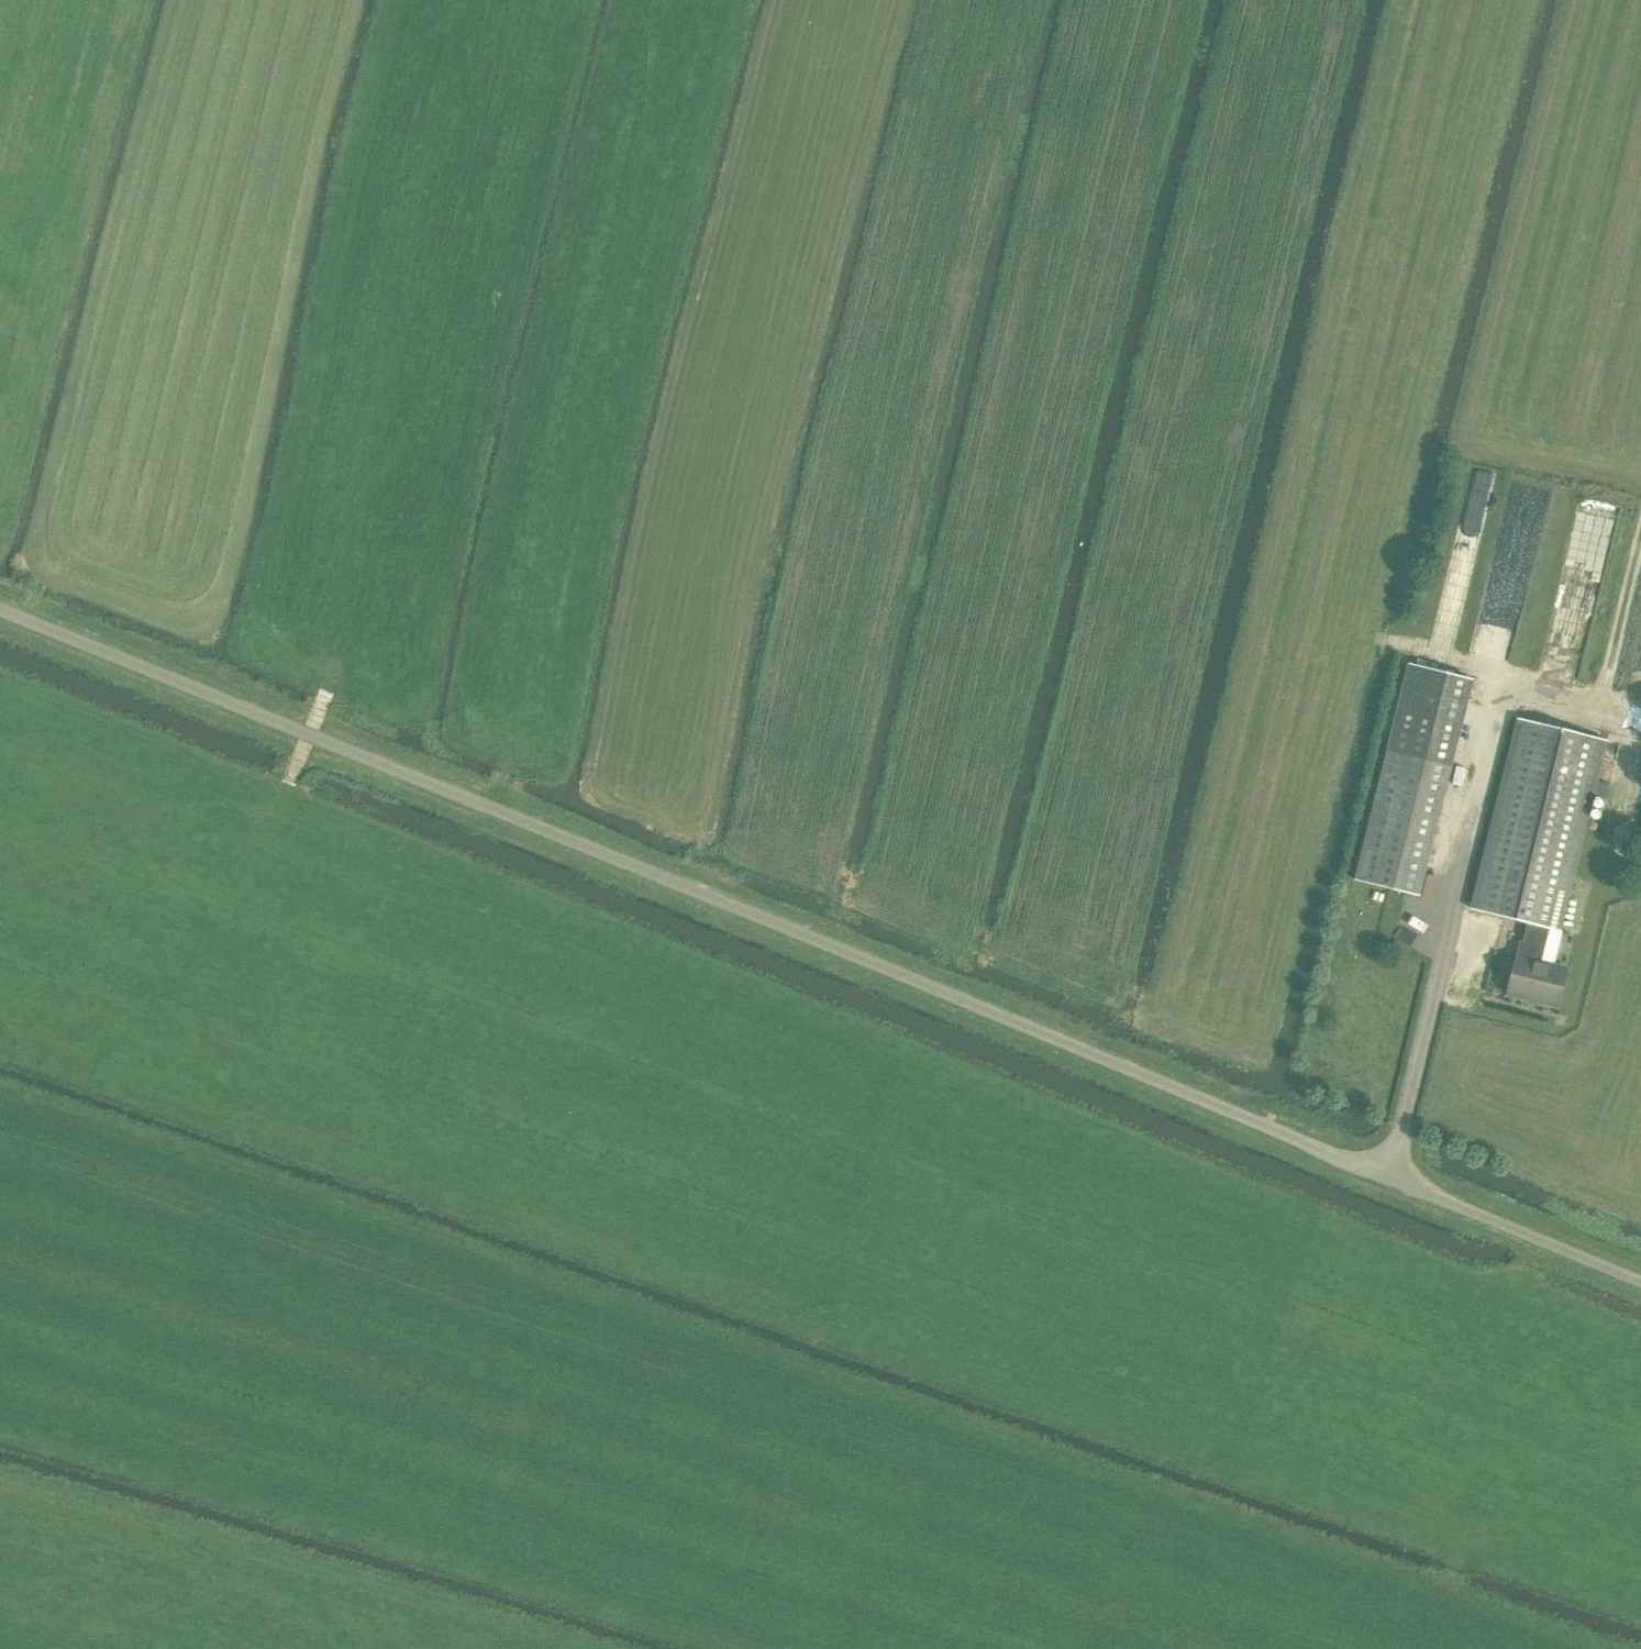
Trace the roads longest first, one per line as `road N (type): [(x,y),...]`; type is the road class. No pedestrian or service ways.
road 1 (unclassified): [(0,608),(1640,1281)]
road 2 (track): [(1507,687),(1604,706),(1640,543)]

